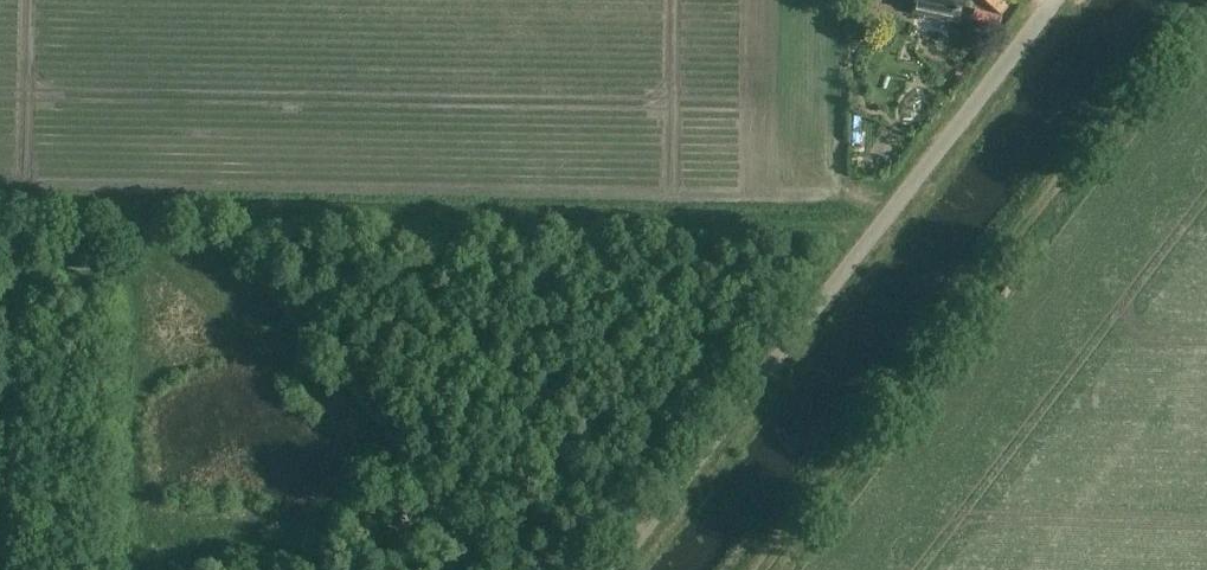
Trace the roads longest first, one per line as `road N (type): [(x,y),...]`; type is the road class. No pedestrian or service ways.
road 1 (track): [(762,569),(1206,0)]
road 2 (unclassified): [(614,569),(1053,0)]

